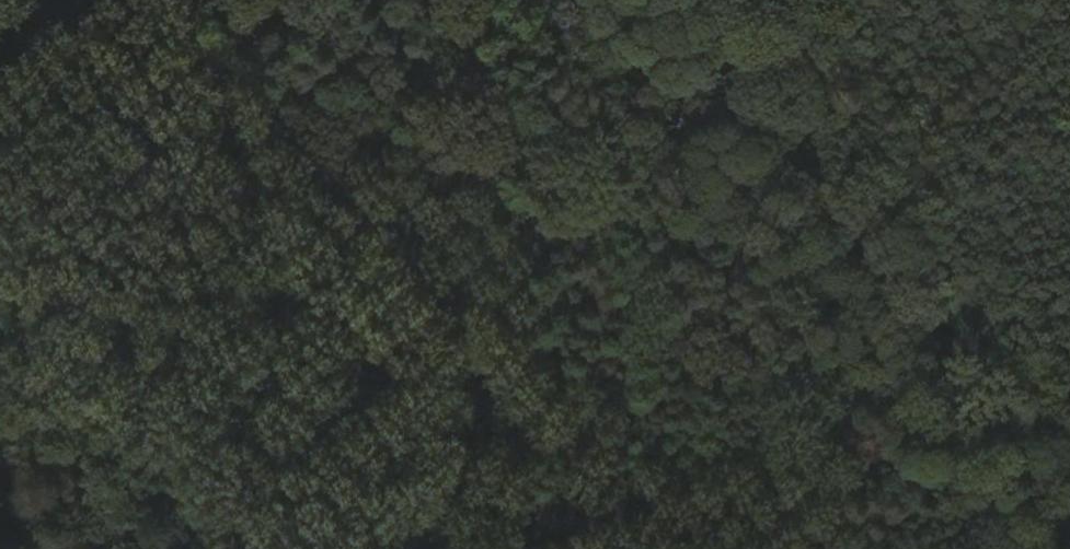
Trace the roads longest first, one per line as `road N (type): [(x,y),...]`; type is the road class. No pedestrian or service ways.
road 1 (track): [(708,0),(1069,524)]

